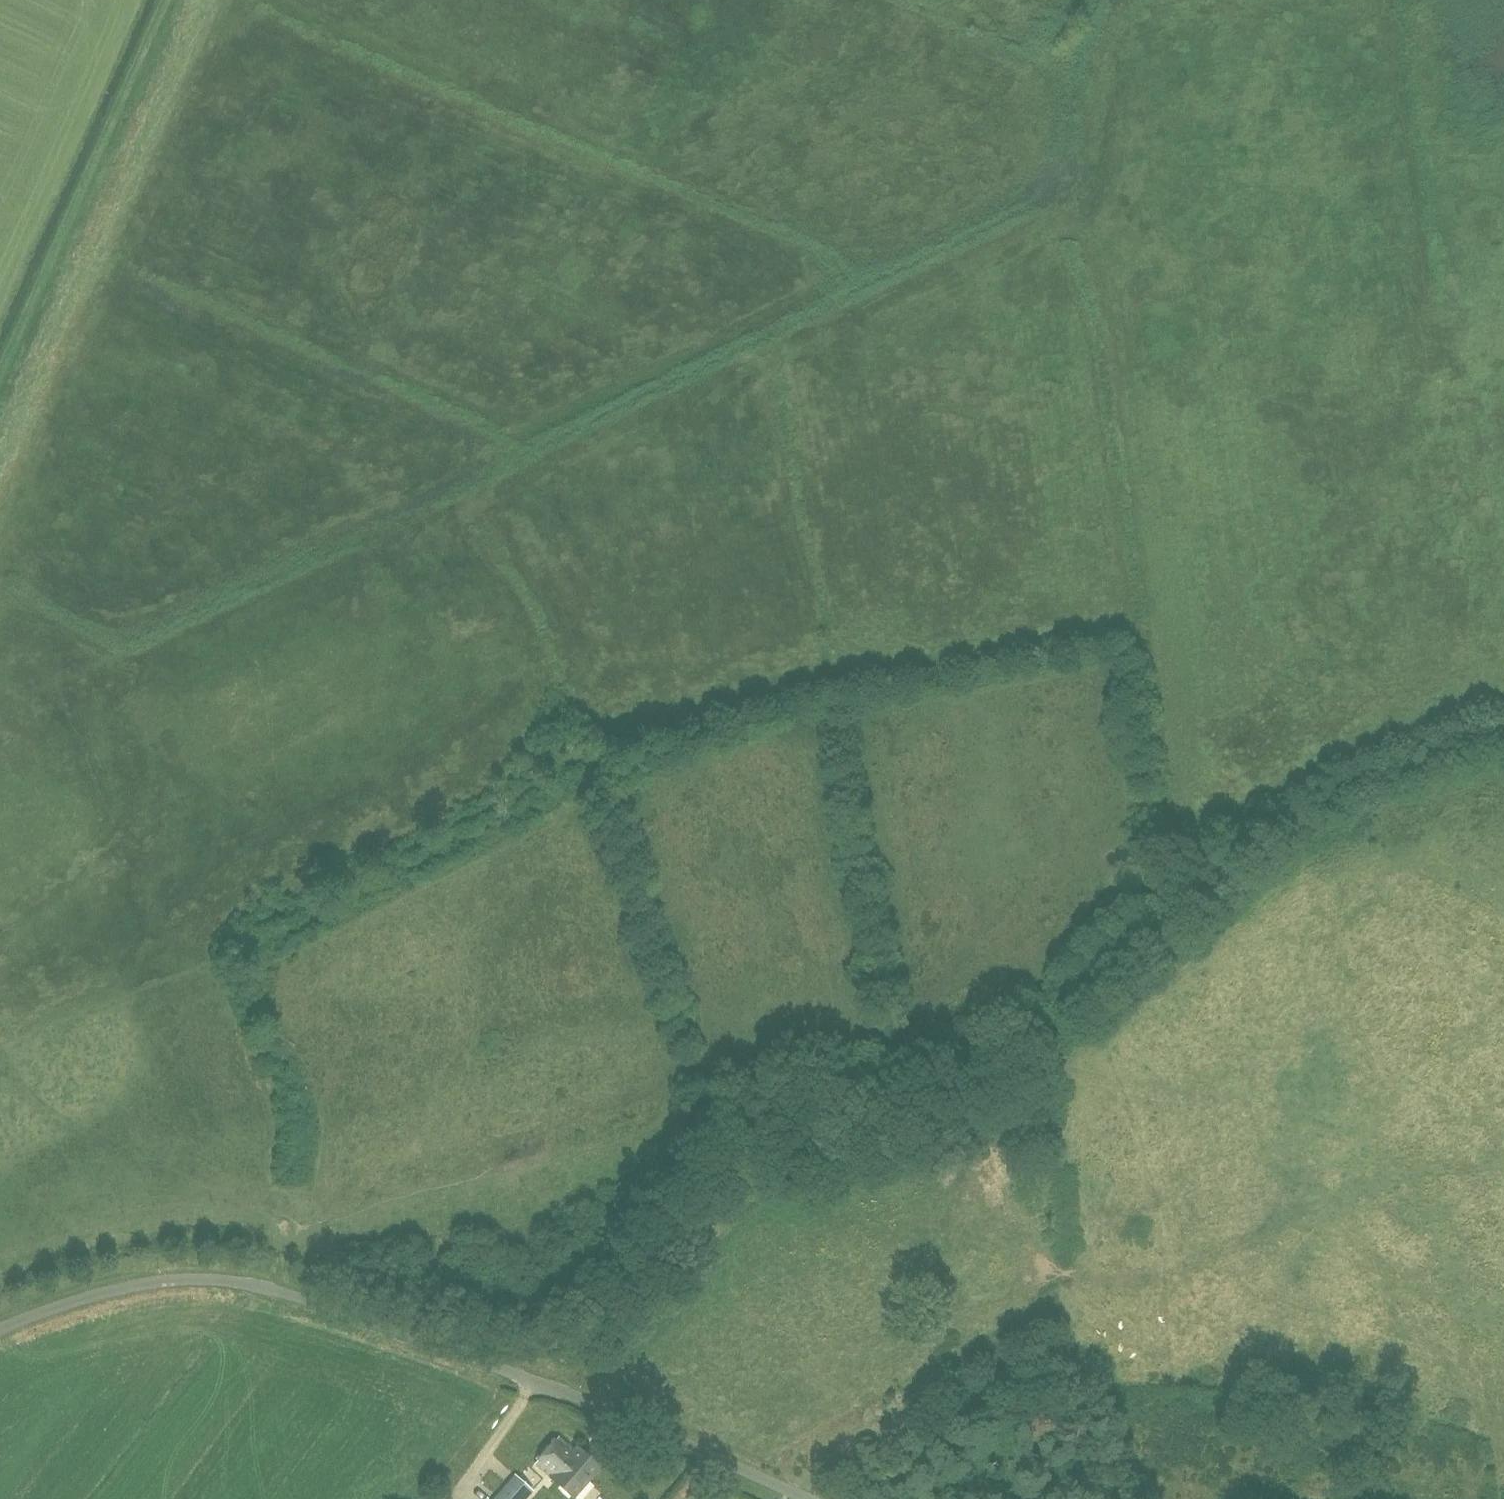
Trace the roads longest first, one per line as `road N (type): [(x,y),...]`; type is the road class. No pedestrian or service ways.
road 1 (unclassified): [(0,1337),(82,1299),(242,1281),(413,1328),(839,1498)]
road 2 (track): [(191,0),(0,428)]

